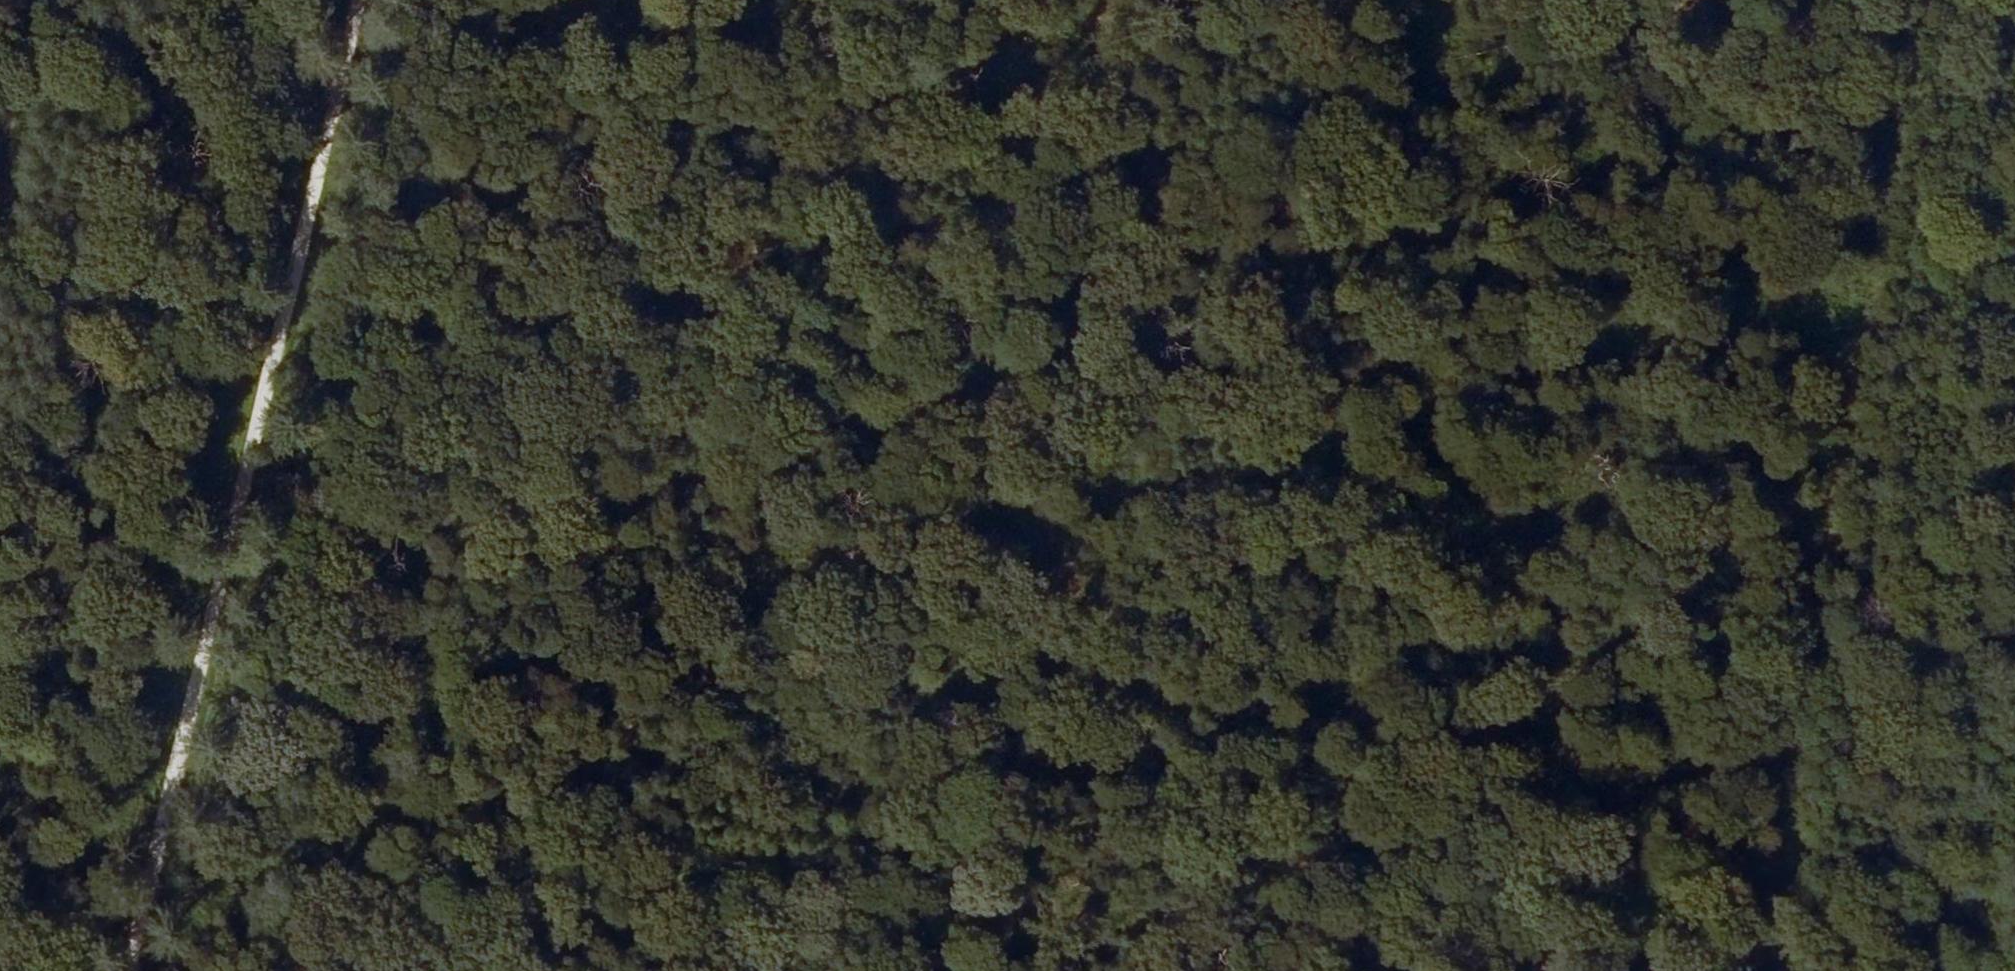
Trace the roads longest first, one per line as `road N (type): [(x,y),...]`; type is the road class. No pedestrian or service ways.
road 1 (track): [(135,970),(367,0)]
road 2 (track): [(1924,970),(2014,385)]

